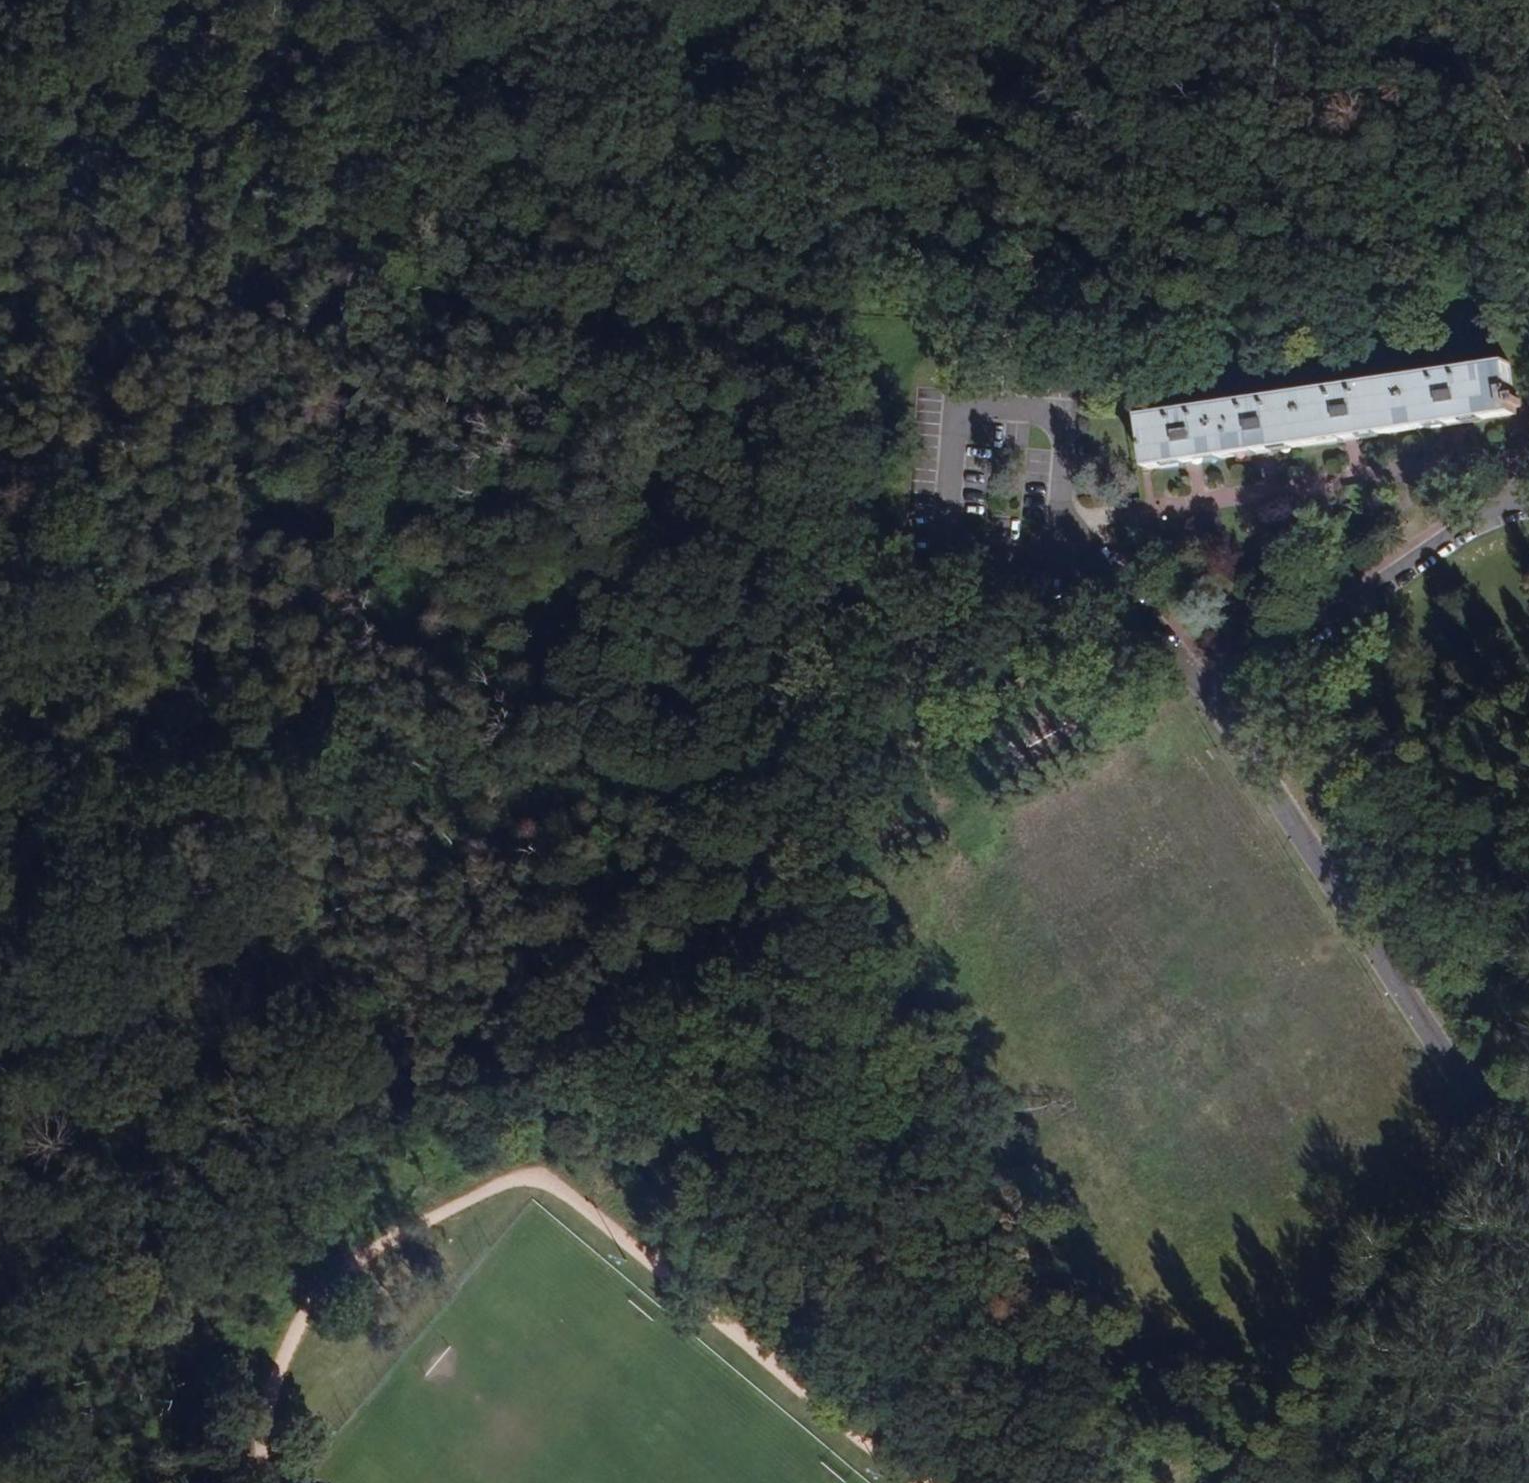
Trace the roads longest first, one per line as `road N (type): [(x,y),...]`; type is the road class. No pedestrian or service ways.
road 1 (residential): [(1528,1118),(1477,1097),(1209,697)]
road 2 (residential): [(1094,562),(948,549),(959,401),(1068,412),(1060,525)]
road 3 (residential): [(1209,697),(1504,502),(1528,502)]
road 4 (residential): [(1209,697),(1094,562)]

